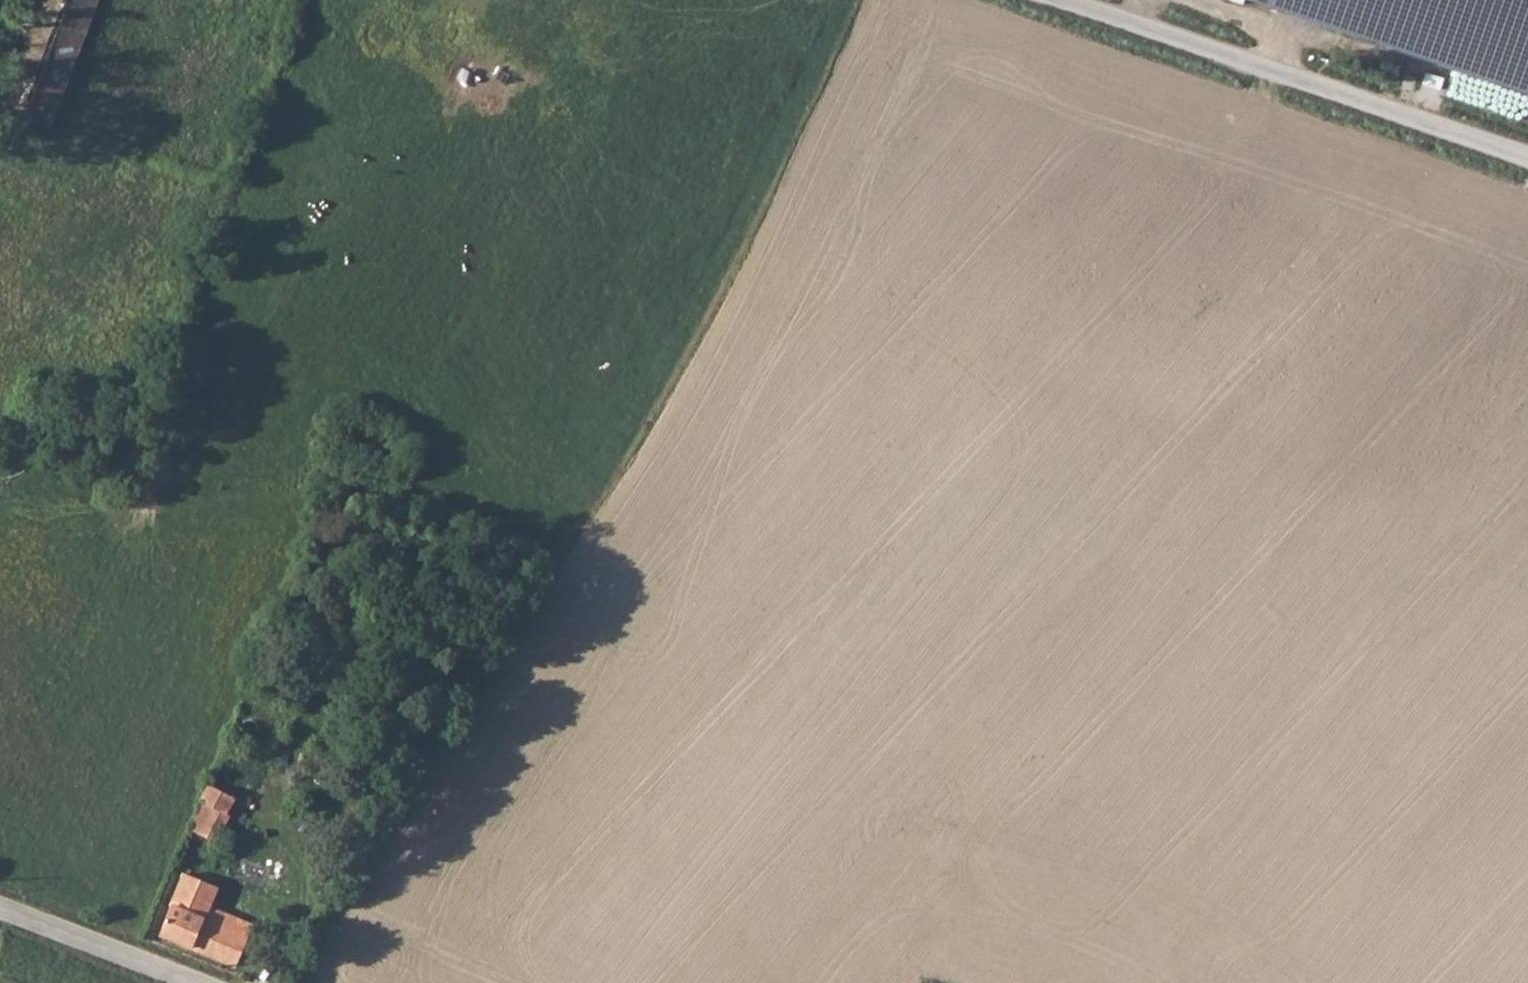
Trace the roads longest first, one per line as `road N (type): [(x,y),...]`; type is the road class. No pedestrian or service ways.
road 1 (unclassified): [(1056,0),(1527,155)]
road 2 (tertiary): [(0,907),(197,982)]

